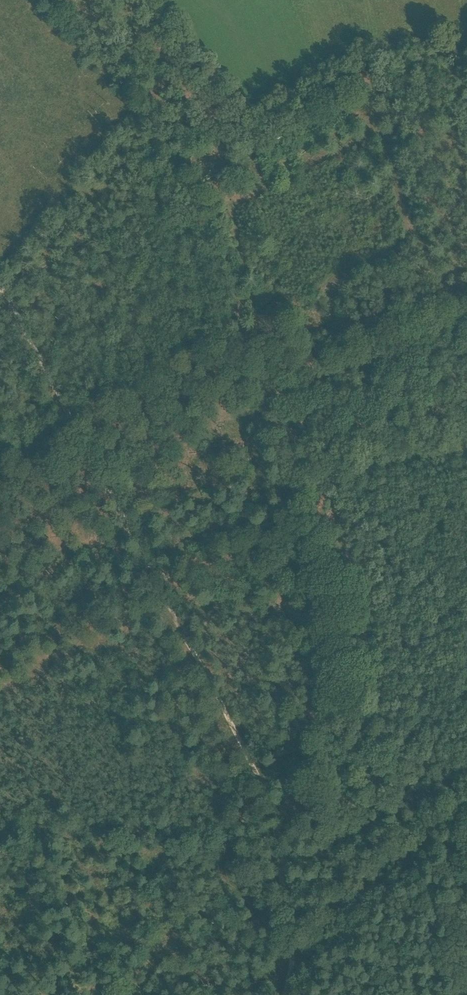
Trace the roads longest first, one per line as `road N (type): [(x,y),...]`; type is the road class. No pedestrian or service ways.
road 1 (track): [(0,291),(466,54)]
road 2 (track): [(164,585),(0,666)]

